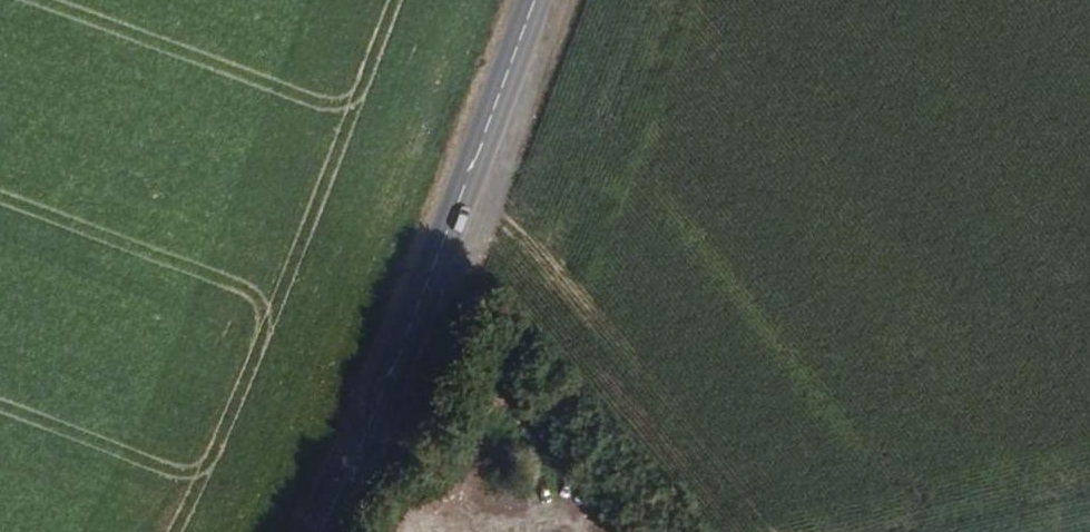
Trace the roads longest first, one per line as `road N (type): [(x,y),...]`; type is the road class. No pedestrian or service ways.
road 1 (secondary): [(318,531),(535,0)]

